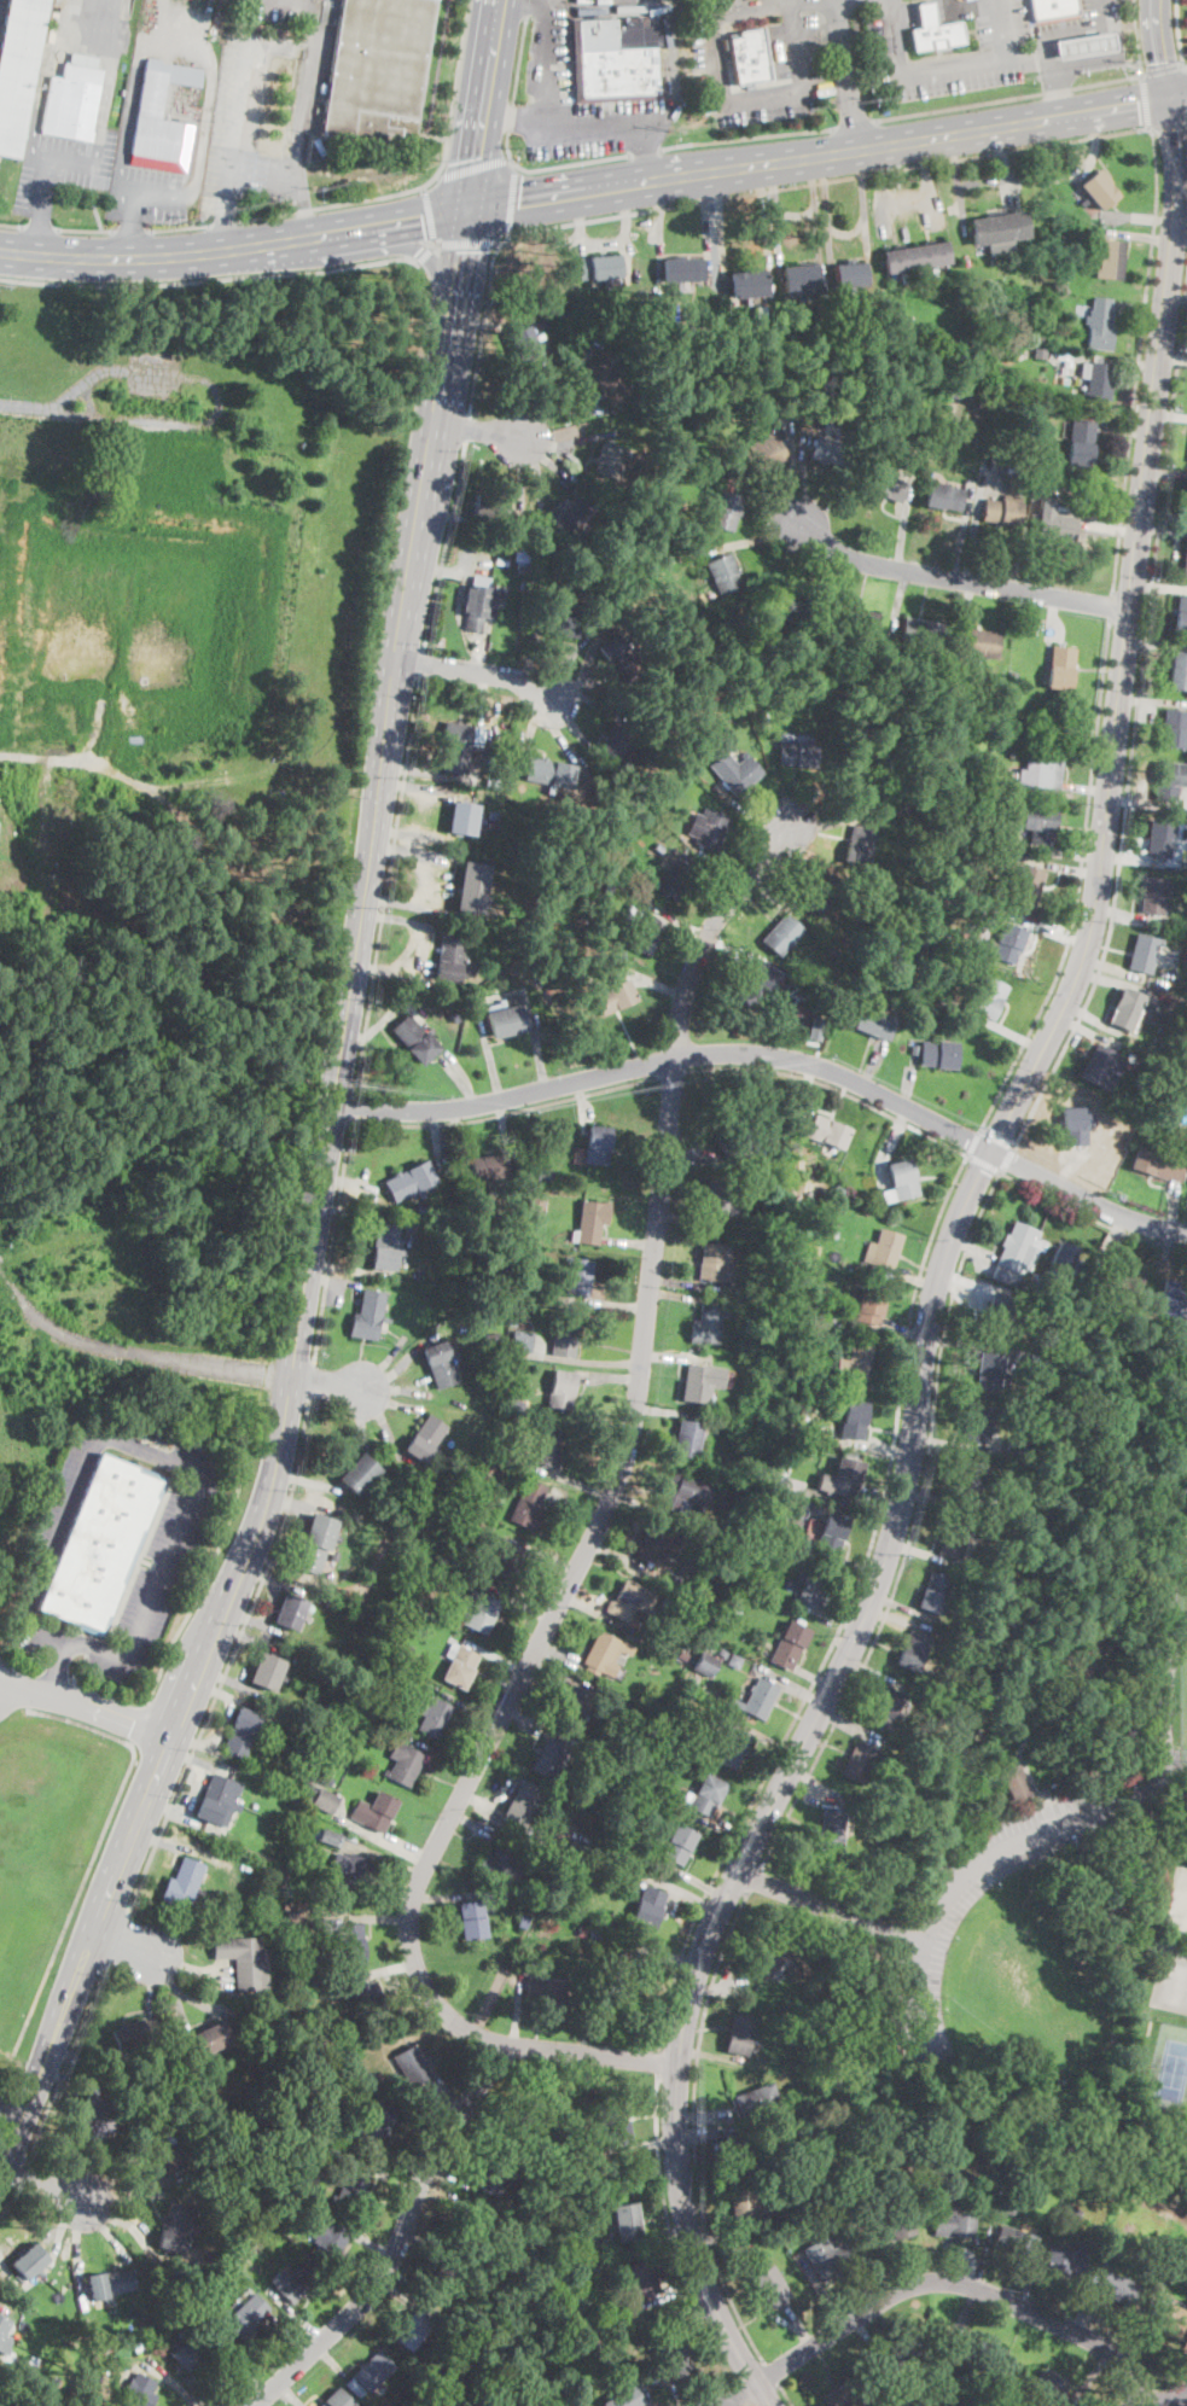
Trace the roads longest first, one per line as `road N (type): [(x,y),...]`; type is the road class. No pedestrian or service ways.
road 1 (primary): [(470,204),(273,1480),(222,1627),(169,1737),(0,2167)]
road 2 (residential): [(679,2064),(496,2041),(455,2020),(423,1981),(409,1909),(623,1466),(687,983),(710,932),(791,828)]
road 3 (tertiary): [(772,2405),(711,2297),(682,2195),(675,2099),(688,2004),(717,1916),(874,1596),(902,1504),(938,1282),(993,1150)]
road 4 (tertiary): [(993,1150),(1060,1019),(1092,936),(1171,239),(1170,97)]
road 5 (primary): [(1186,94),(470,204)]
road 6 (residential): [(333,1101),(442,1109),(696,1054),(768,1055),(862,1085),(993,1150)]
road 7 (residential): [(719,2405),(903,2288),(949,2280),(1101,2346),(1130,2379),(1134,2405)]
road 8 (residential): [(254,2405),(379,2284),(432,2149),(488,2070),(496,2041)]
road 9 (residential): [(1128,608),(865,563),(826,547),(799,523)]
road 10 (residential): [(291,1376),(68,1338),(37,1318),(0,1273)]
road 11 (primary): [(306,235),(129,256),(0,247)]
road 12 (residential): [(993,1150),(1129,1218),(1186,1233)]
road 13 (primary): [(503,0),(470,204)]
road 14 (residential): [(739,1872),(919,1940)]
road 15 (residential): [(0,1689),(86,1705),(169,1737)]
road 16 (residential): [(394,659),(488,672),(552,698)]

